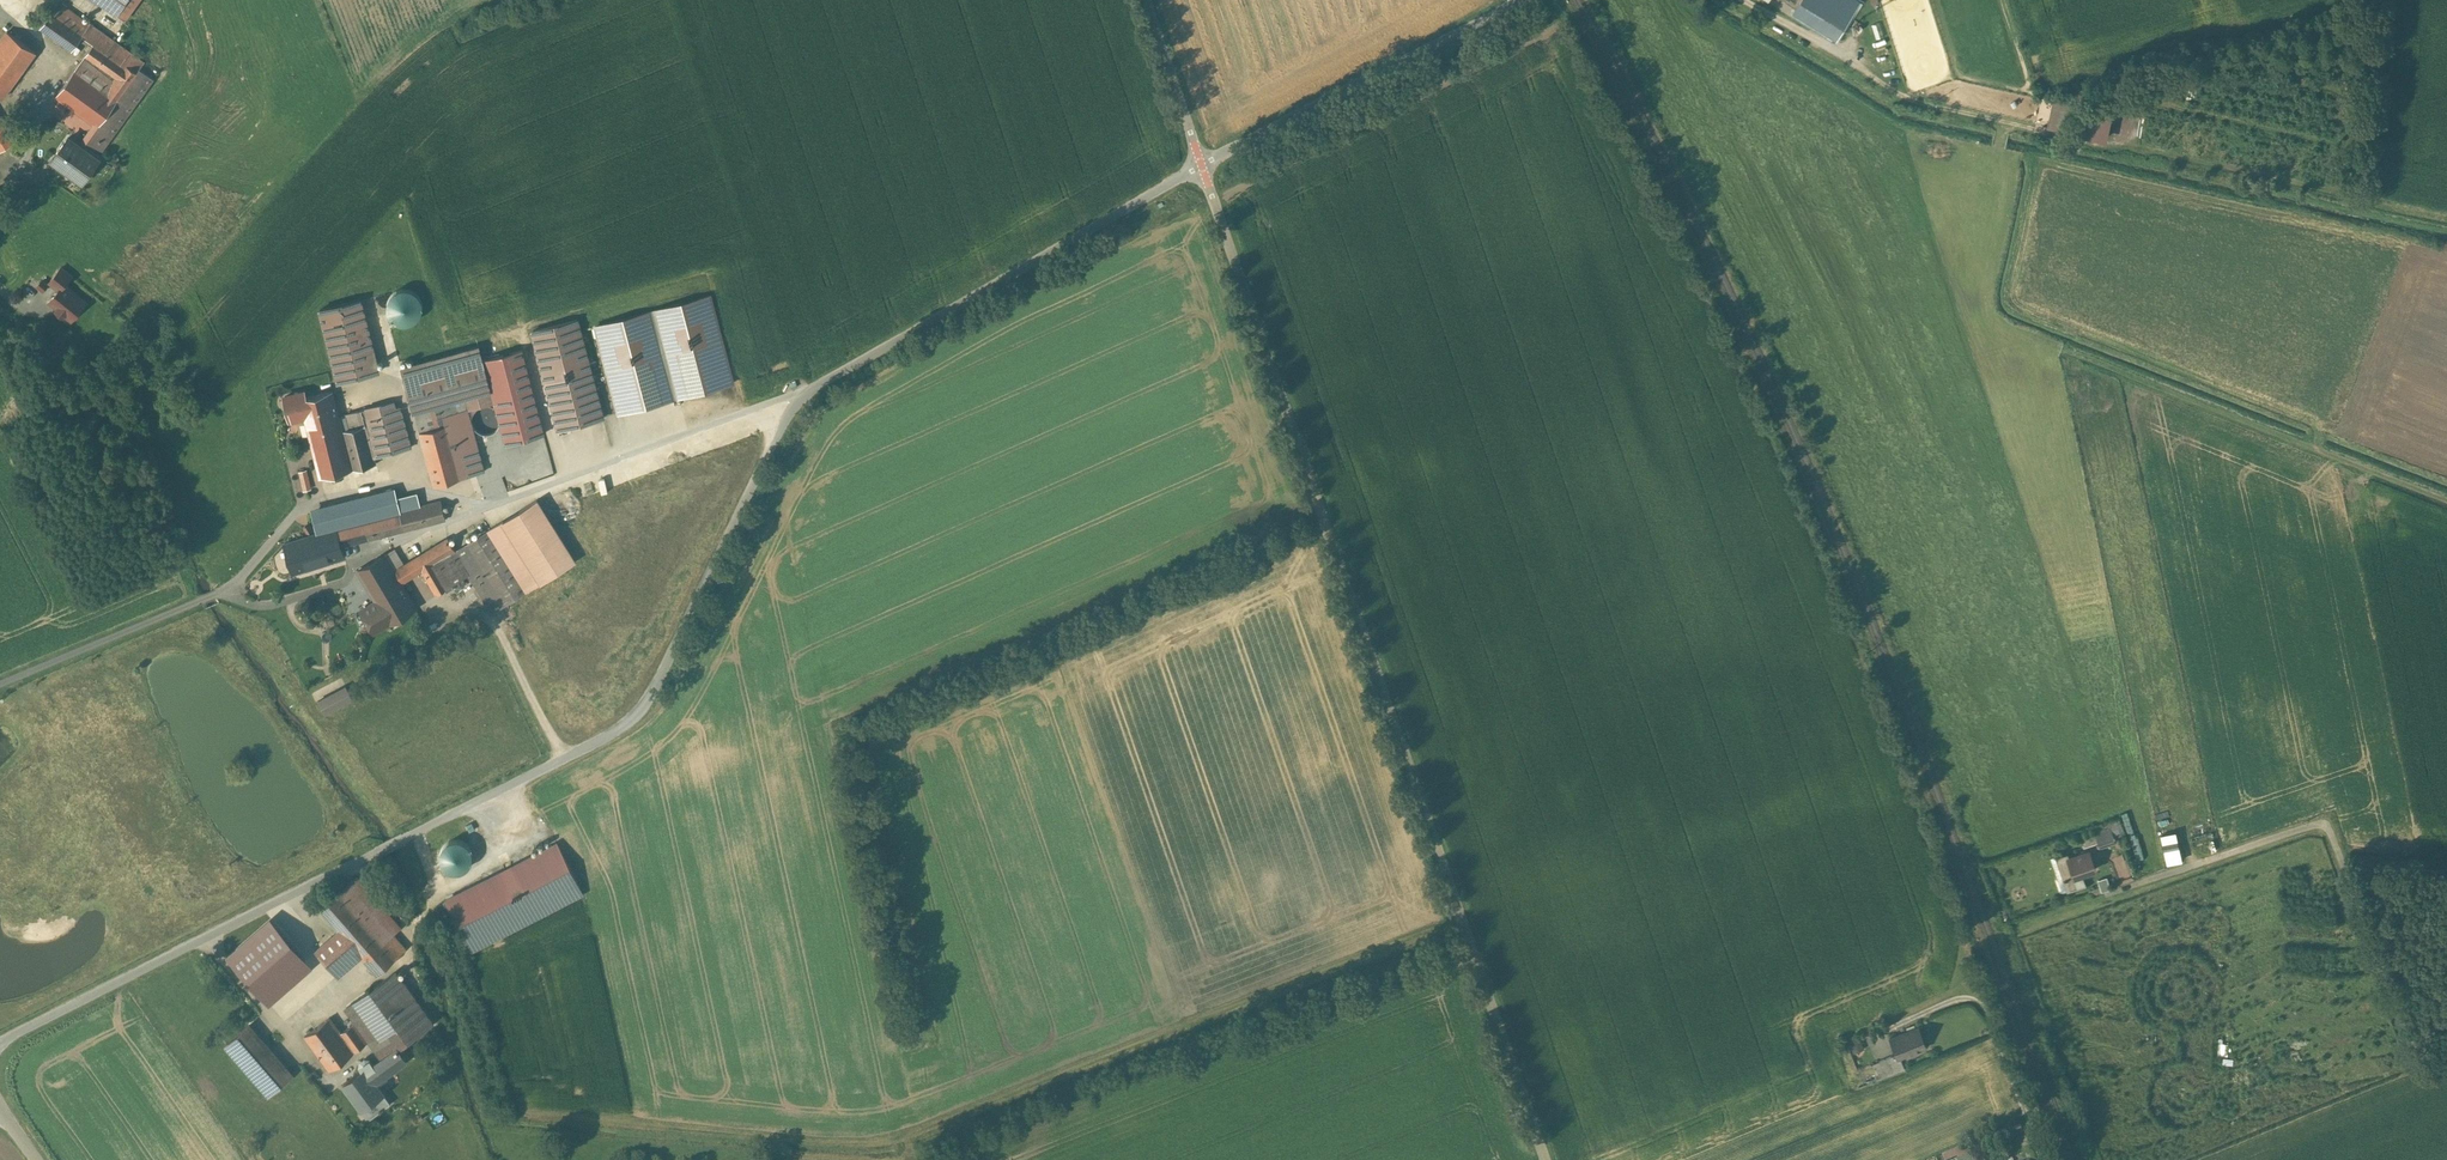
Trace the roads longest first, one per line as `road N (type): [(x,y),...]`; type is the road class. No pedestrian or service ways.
road 1 (unclassified): [(1203,163),(805,386),(641,708),(627,722),(0,1045)]
road 2 (unclassified): [(1203,163),(1545,1159)]
road 3 (track): [(2446,501),(2062,349)]
road 4 (unclassified): [(1203,163),(1517,0)]
road 5 (track): [(1744,0),(1912,99),(2035,128)]
road 6 (unclassified): [(1147,0),(1203,163)]

